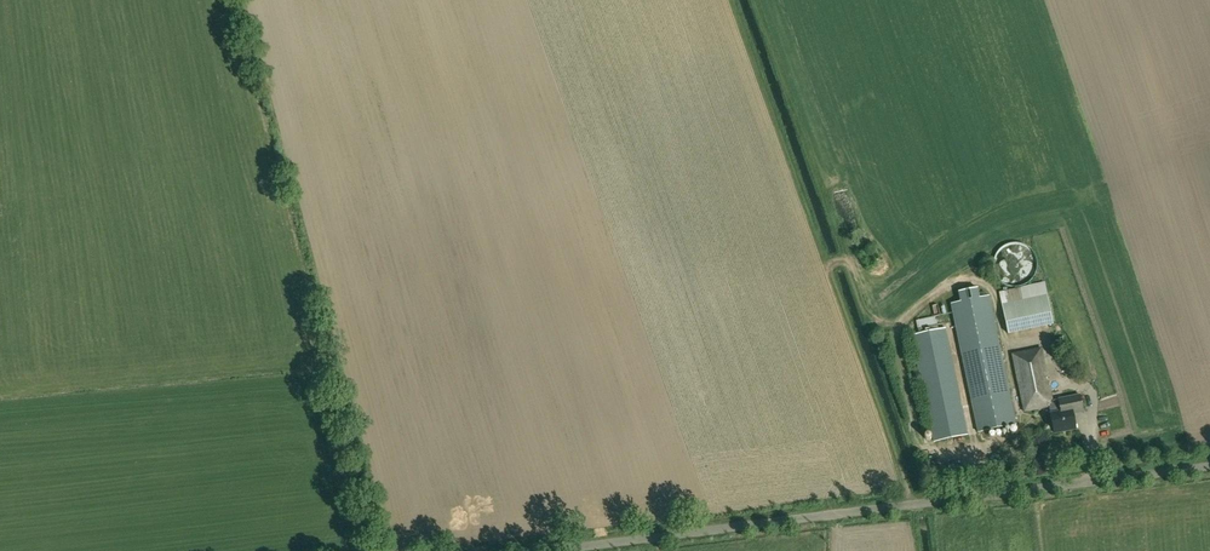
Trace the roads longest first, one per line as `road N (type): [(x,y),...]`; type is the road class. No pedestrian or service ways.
road 1 (unclassified): [(1209,466),(548,550)]

